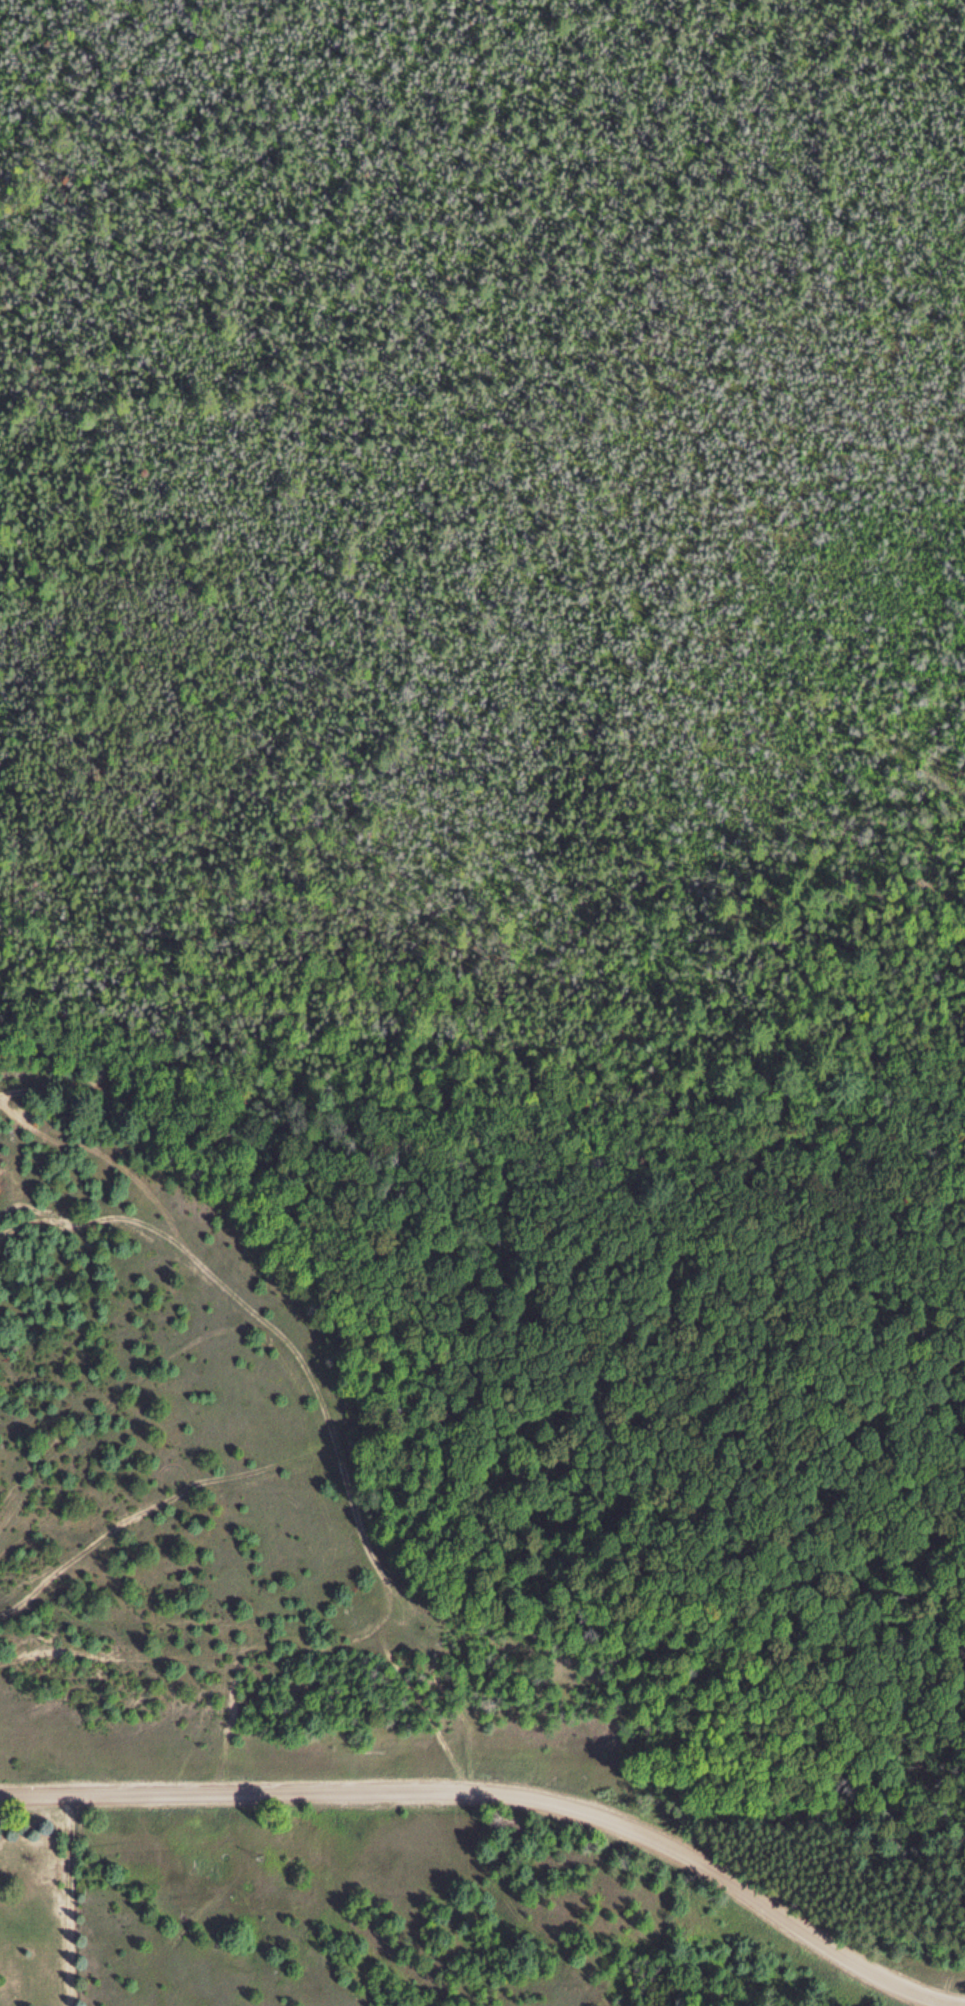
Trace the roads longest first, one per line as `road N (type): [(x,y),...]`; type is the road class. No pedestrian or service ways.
road 1 (residential): [(953,2005),(867,1971),(669,1847),(507,1794),(0,1794)]

